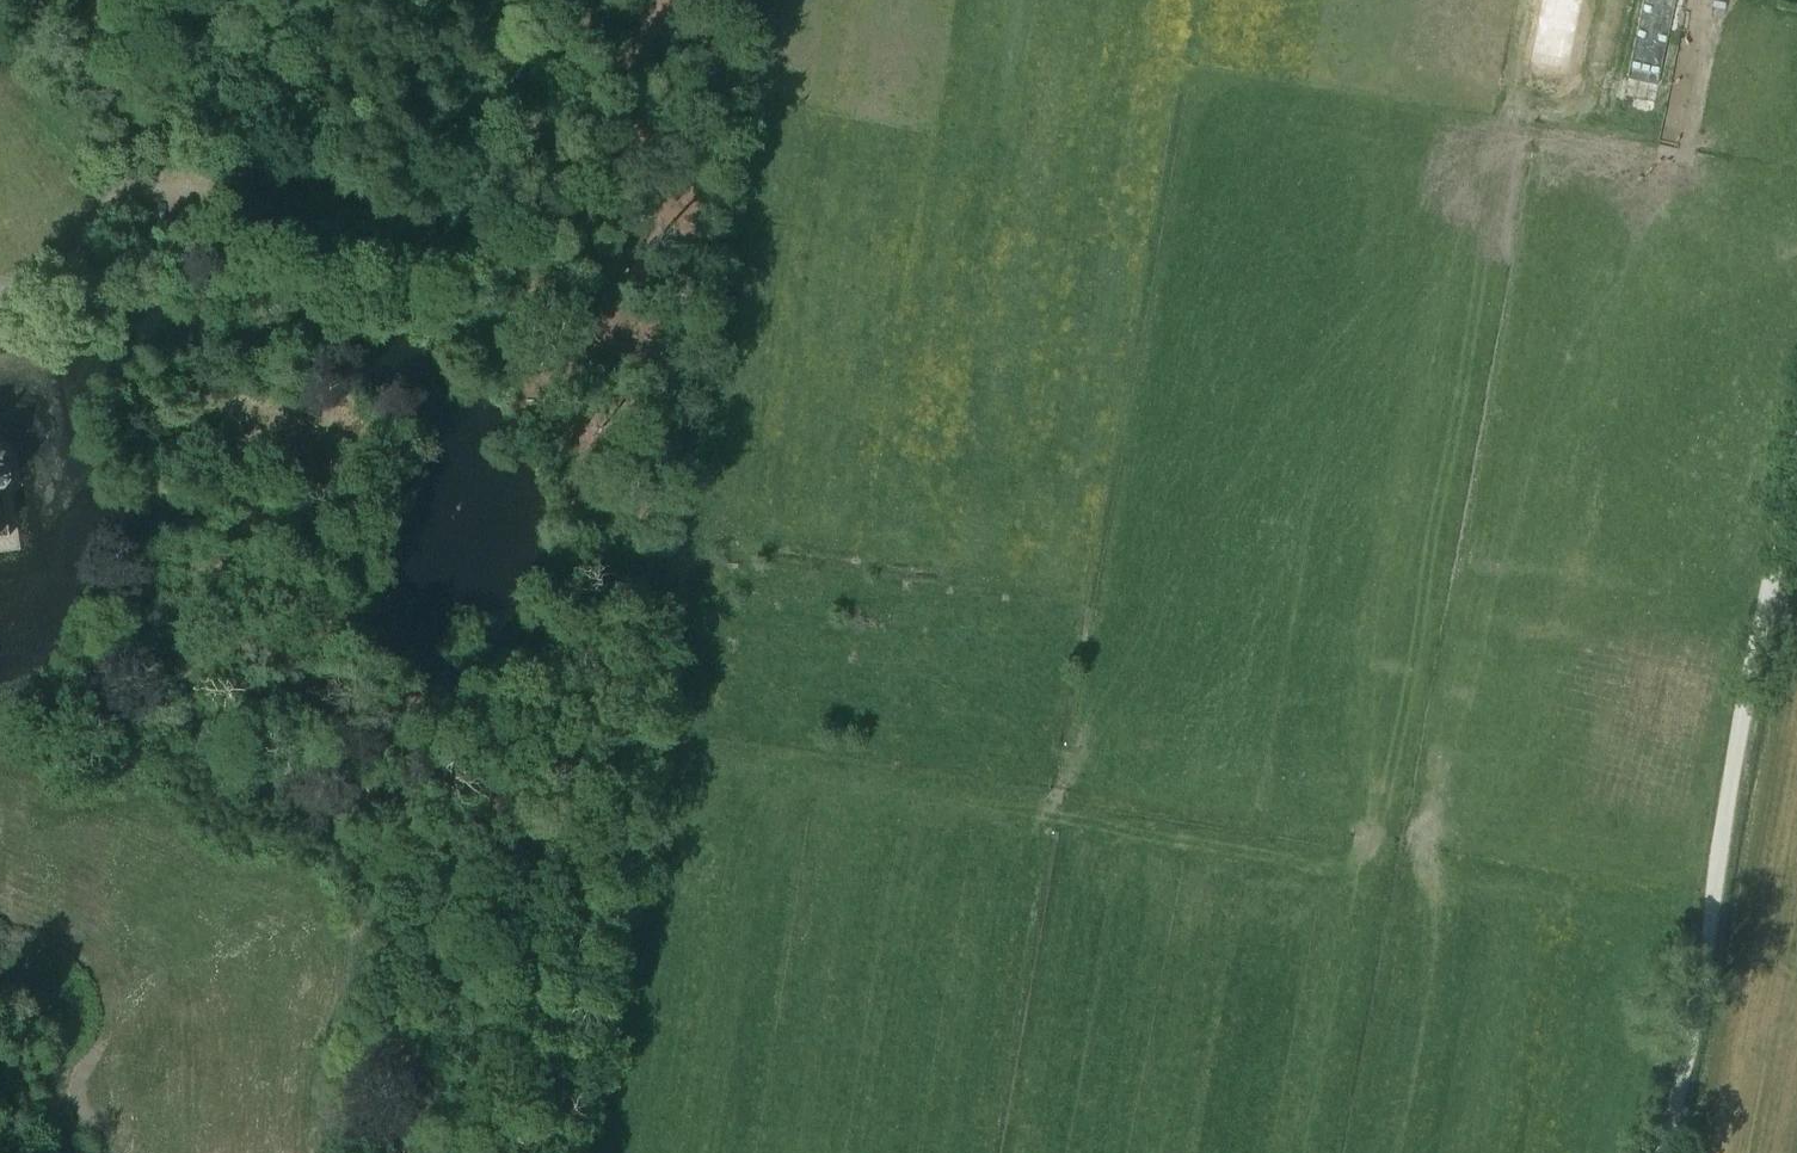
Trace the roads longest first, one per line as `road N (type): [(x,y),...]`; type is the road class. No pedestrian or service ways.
road 1 (track): [(1666,1152),(1796,480)]

